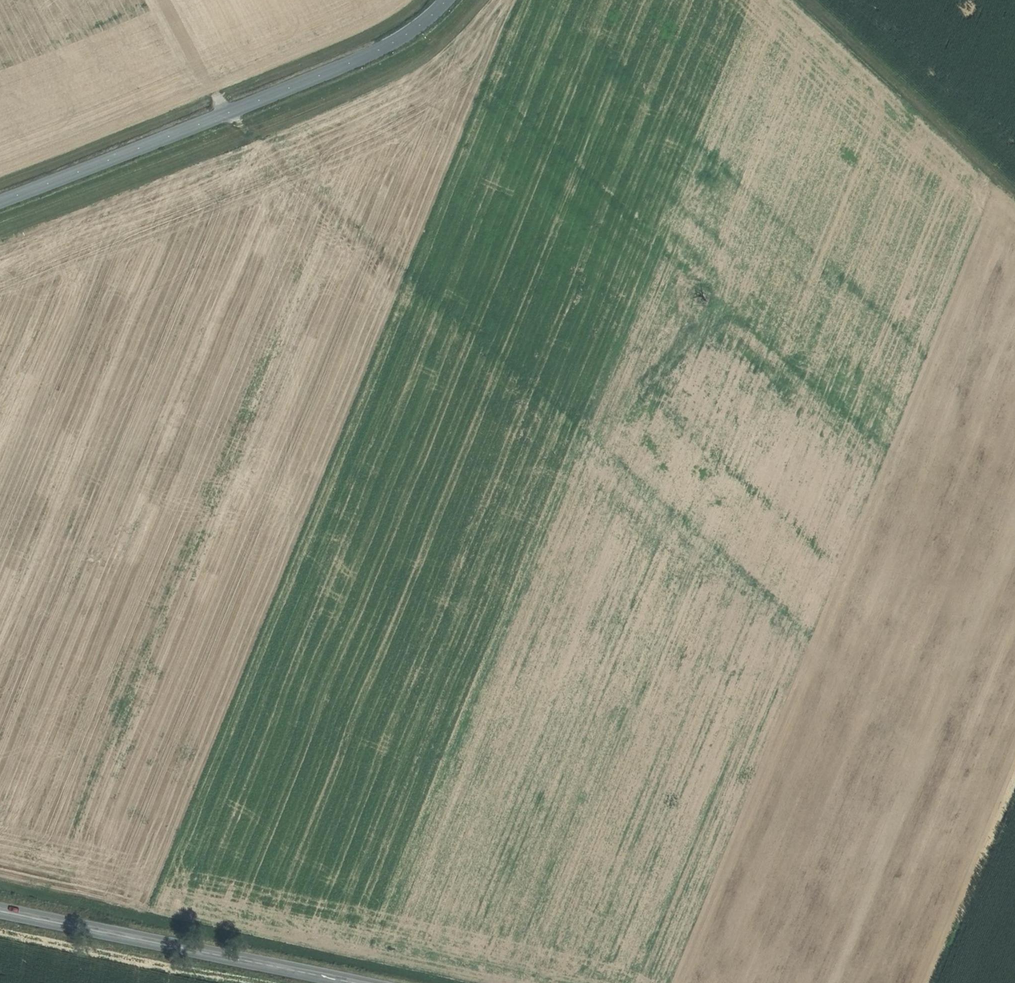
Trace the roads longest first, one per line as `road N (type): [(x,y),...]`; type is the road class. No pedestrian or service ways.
road 1 (tertiary): [(0,201),(368,57),(410,34),(447,0)]
road 2 (secondary): [(357,982),(0,907)]
road 3 (track): [(1014,192),(806,0)]

